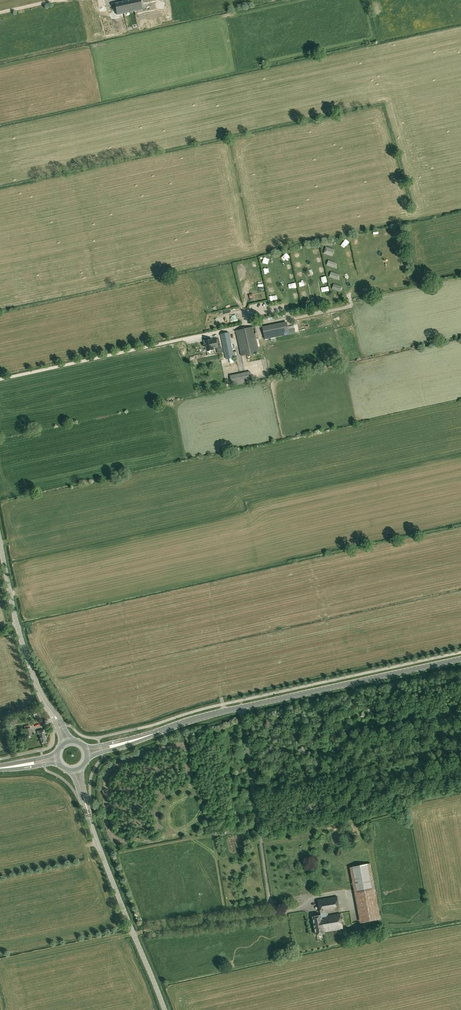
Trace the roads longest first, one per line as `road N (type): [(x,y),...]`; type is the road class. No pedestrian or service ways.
road 1 (track): [(0,307),(433,213)]
road 2 (secondary): [(145,737),(460,658)]
road 3 (unclassified): [(165,1009),(105,864),(78,770)]
road 4 (track): [(282,912),(269,894),(242,707)]
road 5 (tertiary): [(44,701),(0,543)]
road 6 (track): [(282,912),(134,934)]

